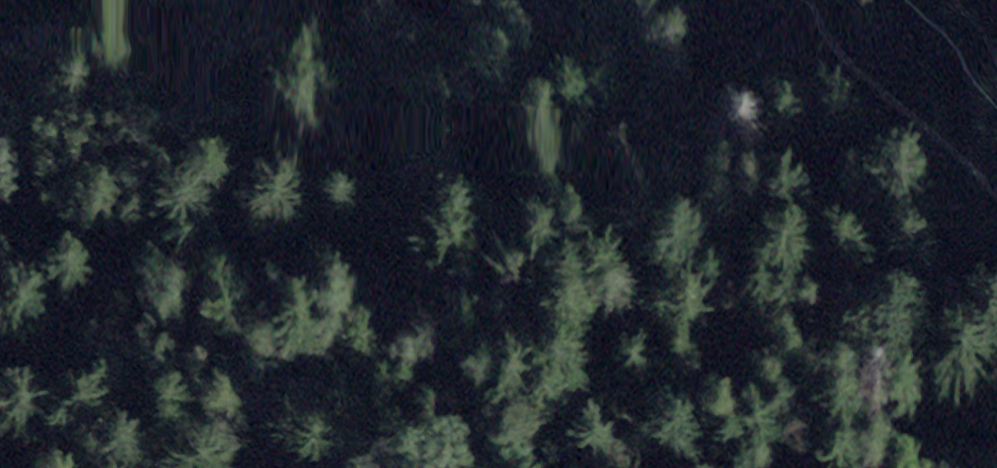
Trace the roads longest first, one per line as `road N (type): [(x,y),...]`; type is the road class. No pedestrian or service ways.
road 1 (motorway): [(0,262),(711,172),(996,114)]
road 2 (motorway): [(804,0),(681,27),(0,106)]

